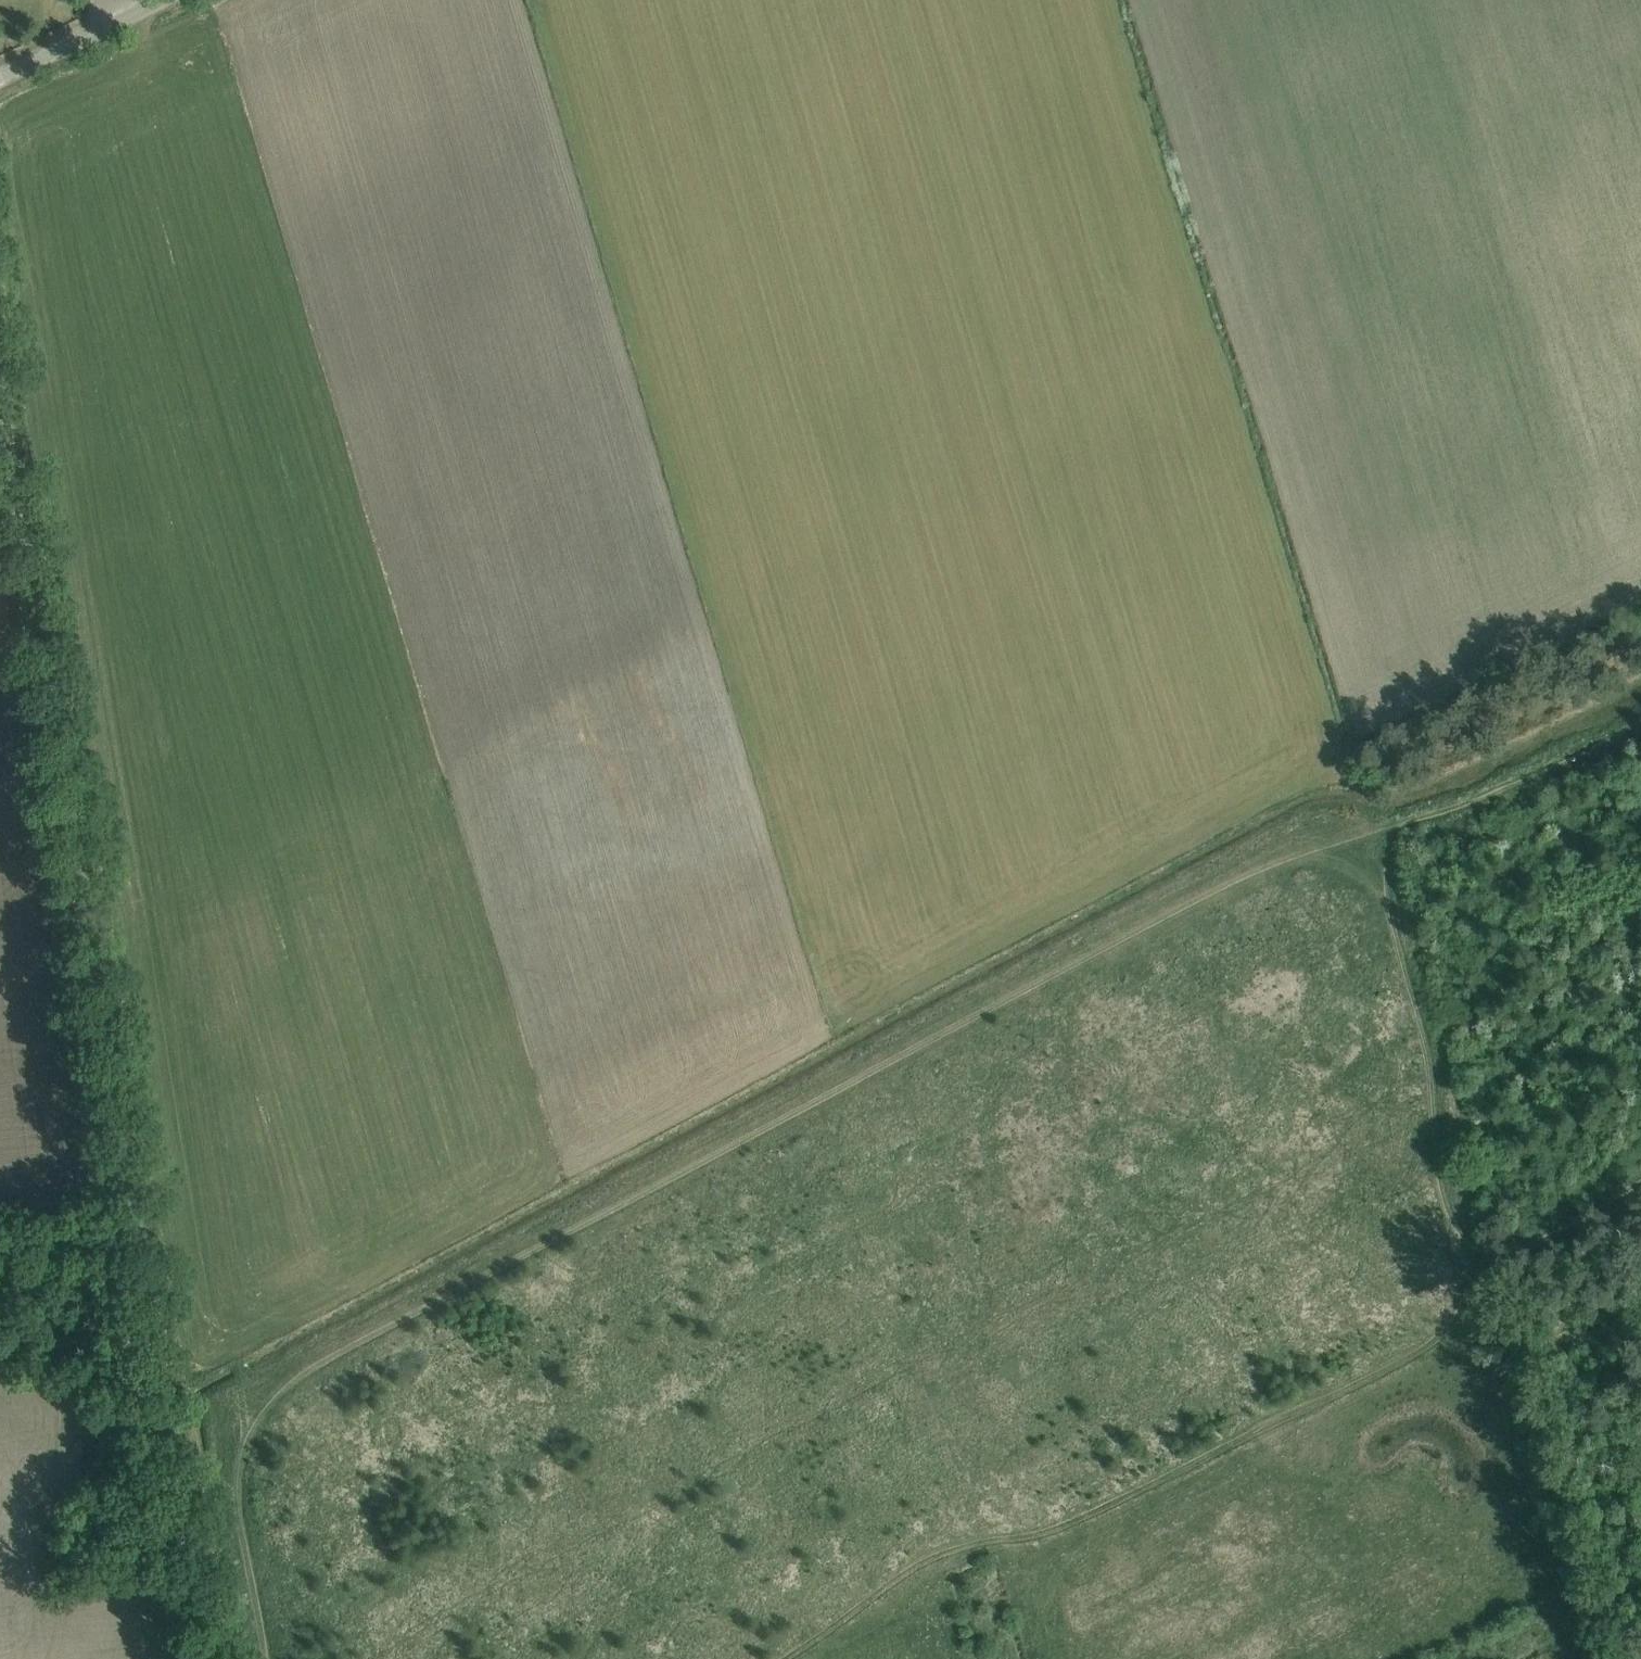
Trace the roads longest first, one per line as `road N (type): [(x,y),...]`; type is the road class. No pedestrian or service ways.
road 1 (unclassified): [(210,1658),(0,404)]
road 2 (unclassified): [(0,76),(158,0)]

